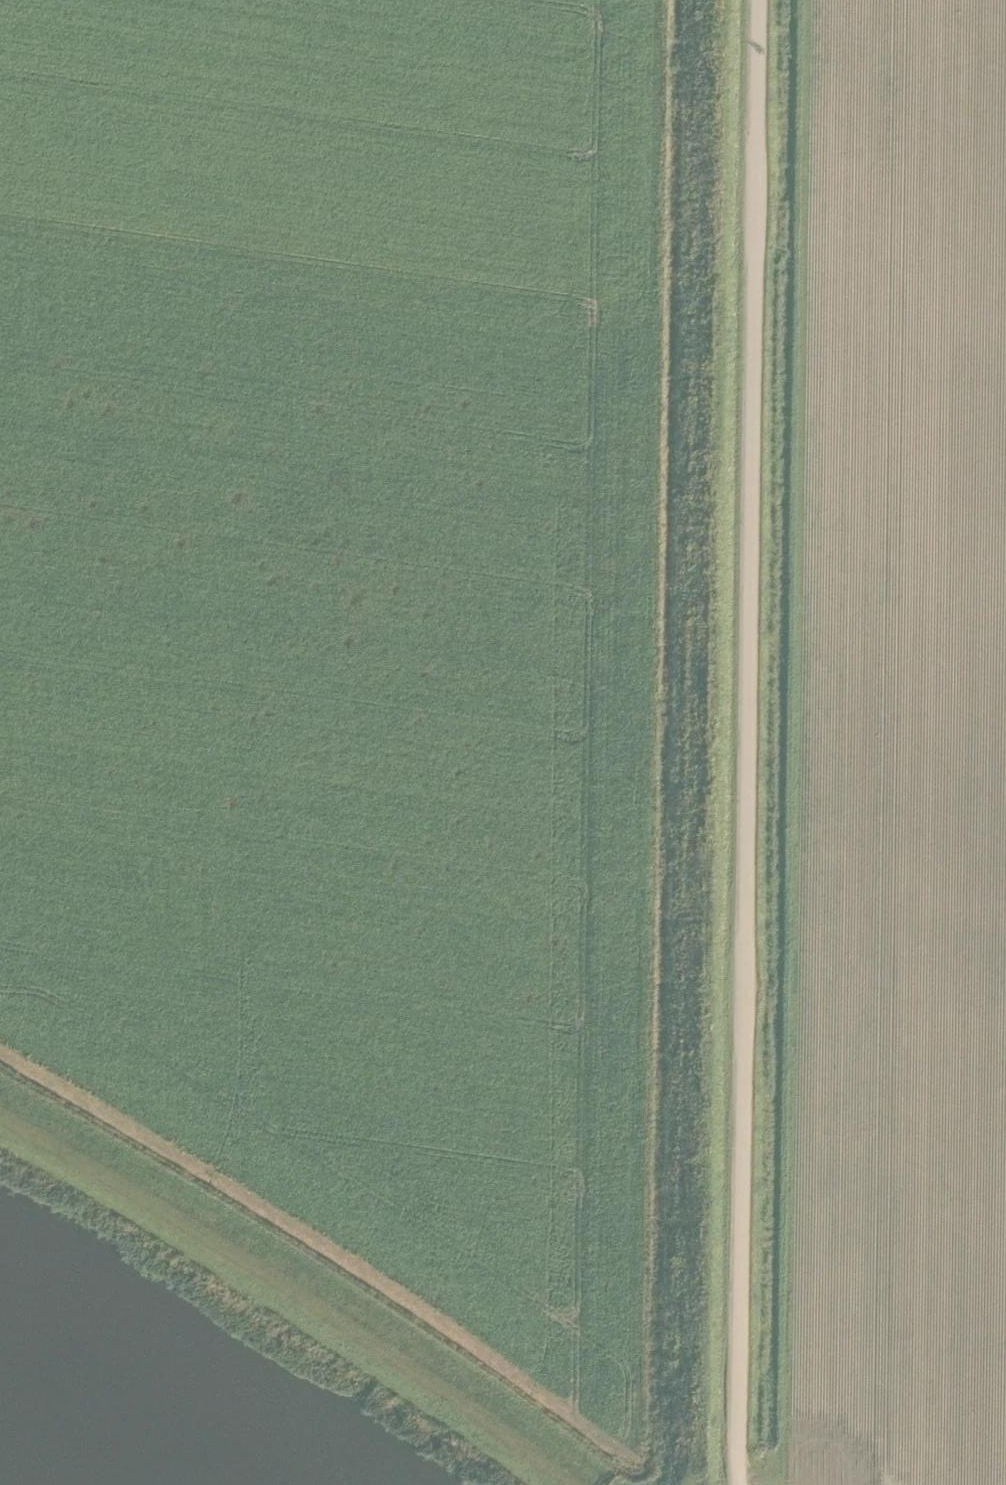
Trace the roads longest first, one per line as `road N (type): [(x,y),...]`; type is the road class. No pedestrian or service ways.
road 1 (tertiary): [(738,1484),(757,0)]

